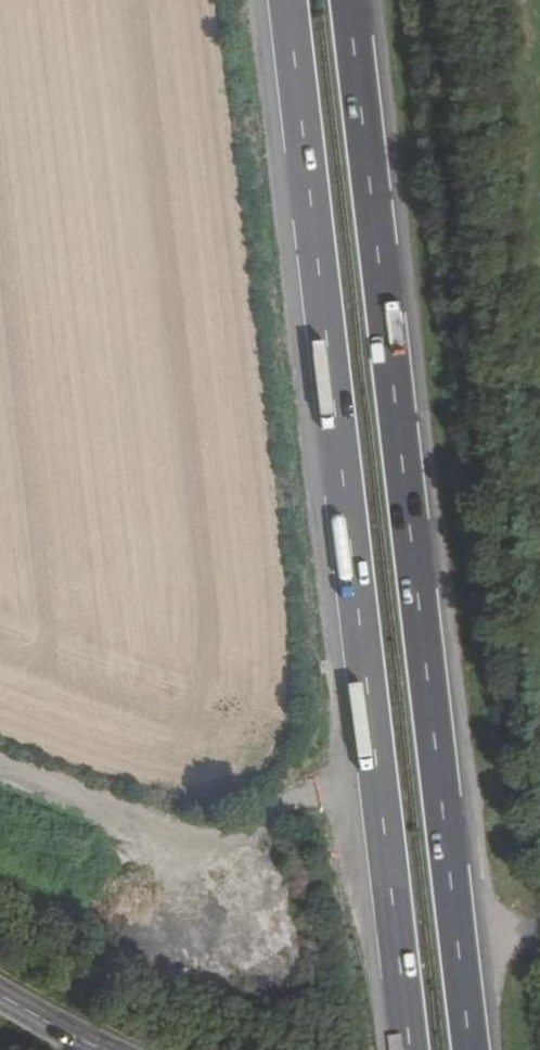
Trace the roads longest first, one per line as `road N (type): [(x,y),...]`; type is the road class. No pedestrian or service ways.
road 1 (trunk): [(286,0),(409,1049)]
road 2 (trunk): [(469,1049),(346,0)]
road 3 (tertiary): [(0,989),(113,1049)]

